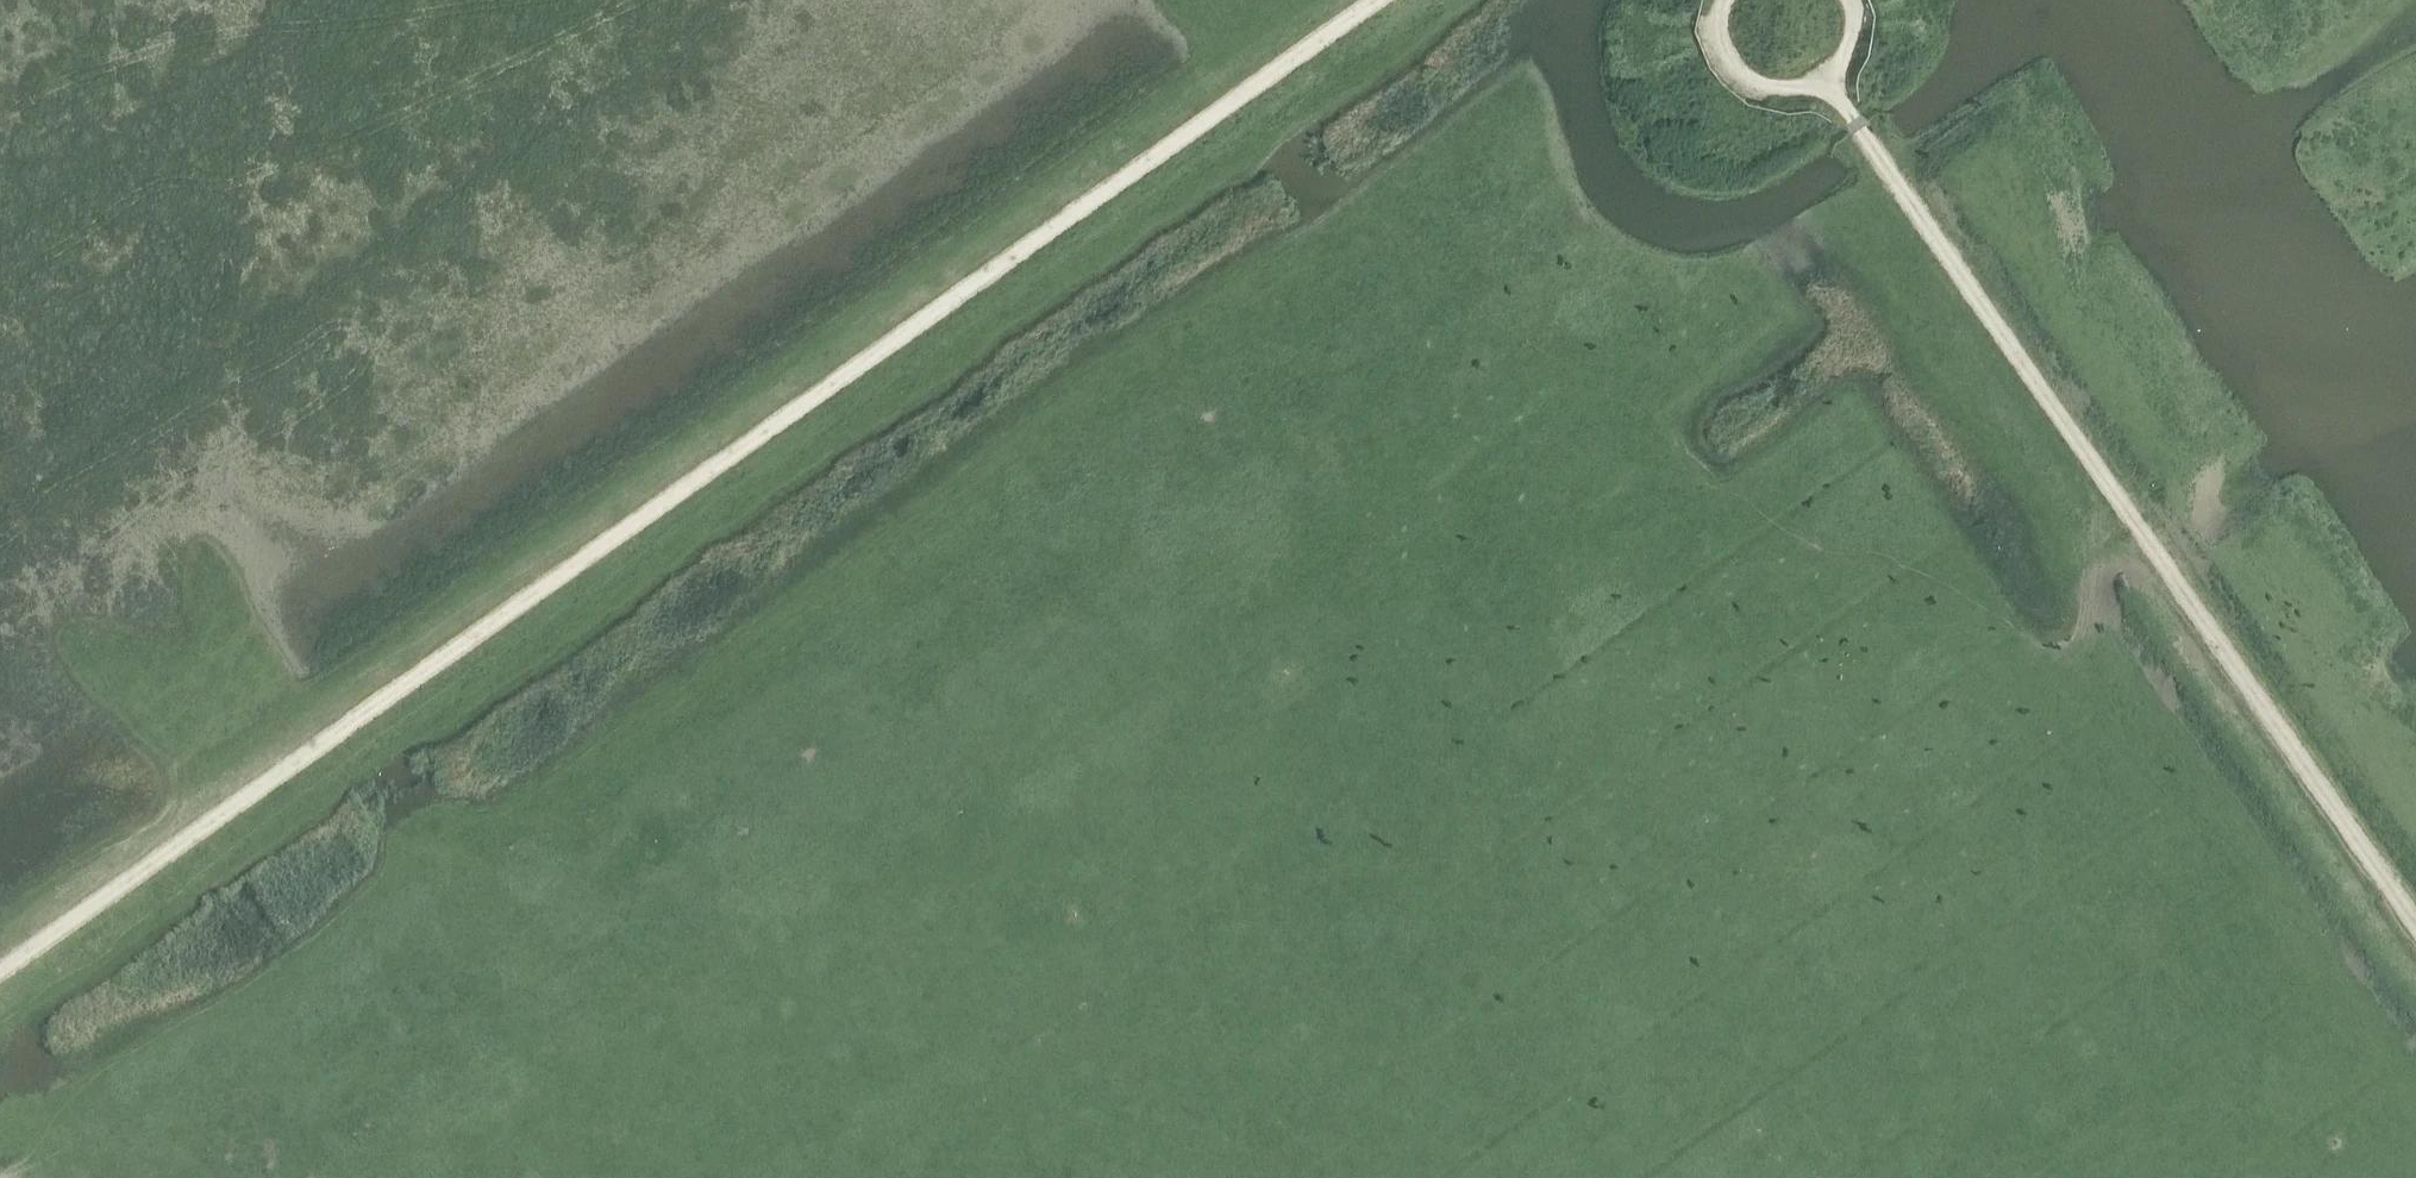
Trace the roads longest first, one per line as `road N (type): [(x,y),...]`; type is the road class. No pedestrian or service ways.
road 1 (track): [(2415,908),(1787,0)]

